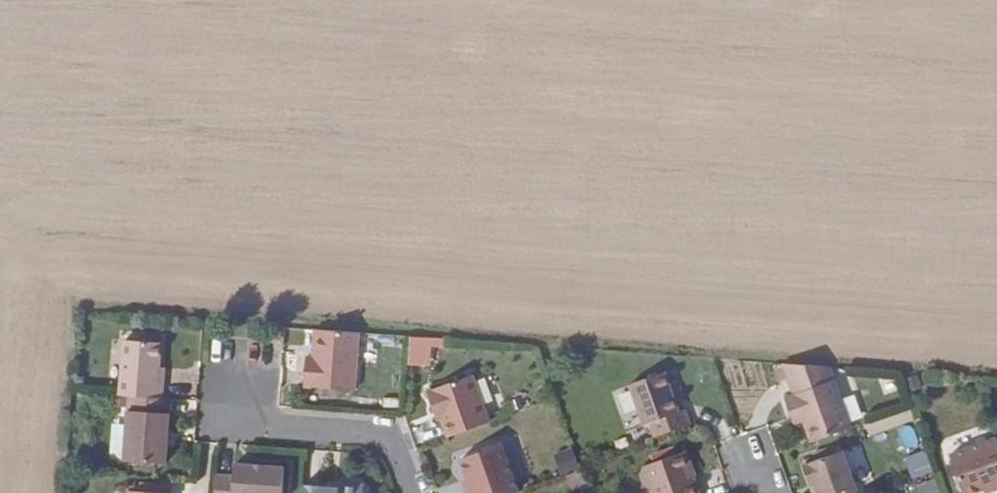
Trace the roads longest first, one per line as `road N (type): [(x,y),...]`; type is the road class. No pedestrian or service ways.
road 1 (residential): [(229,393),(228,417),(380,436),(399,492)]

